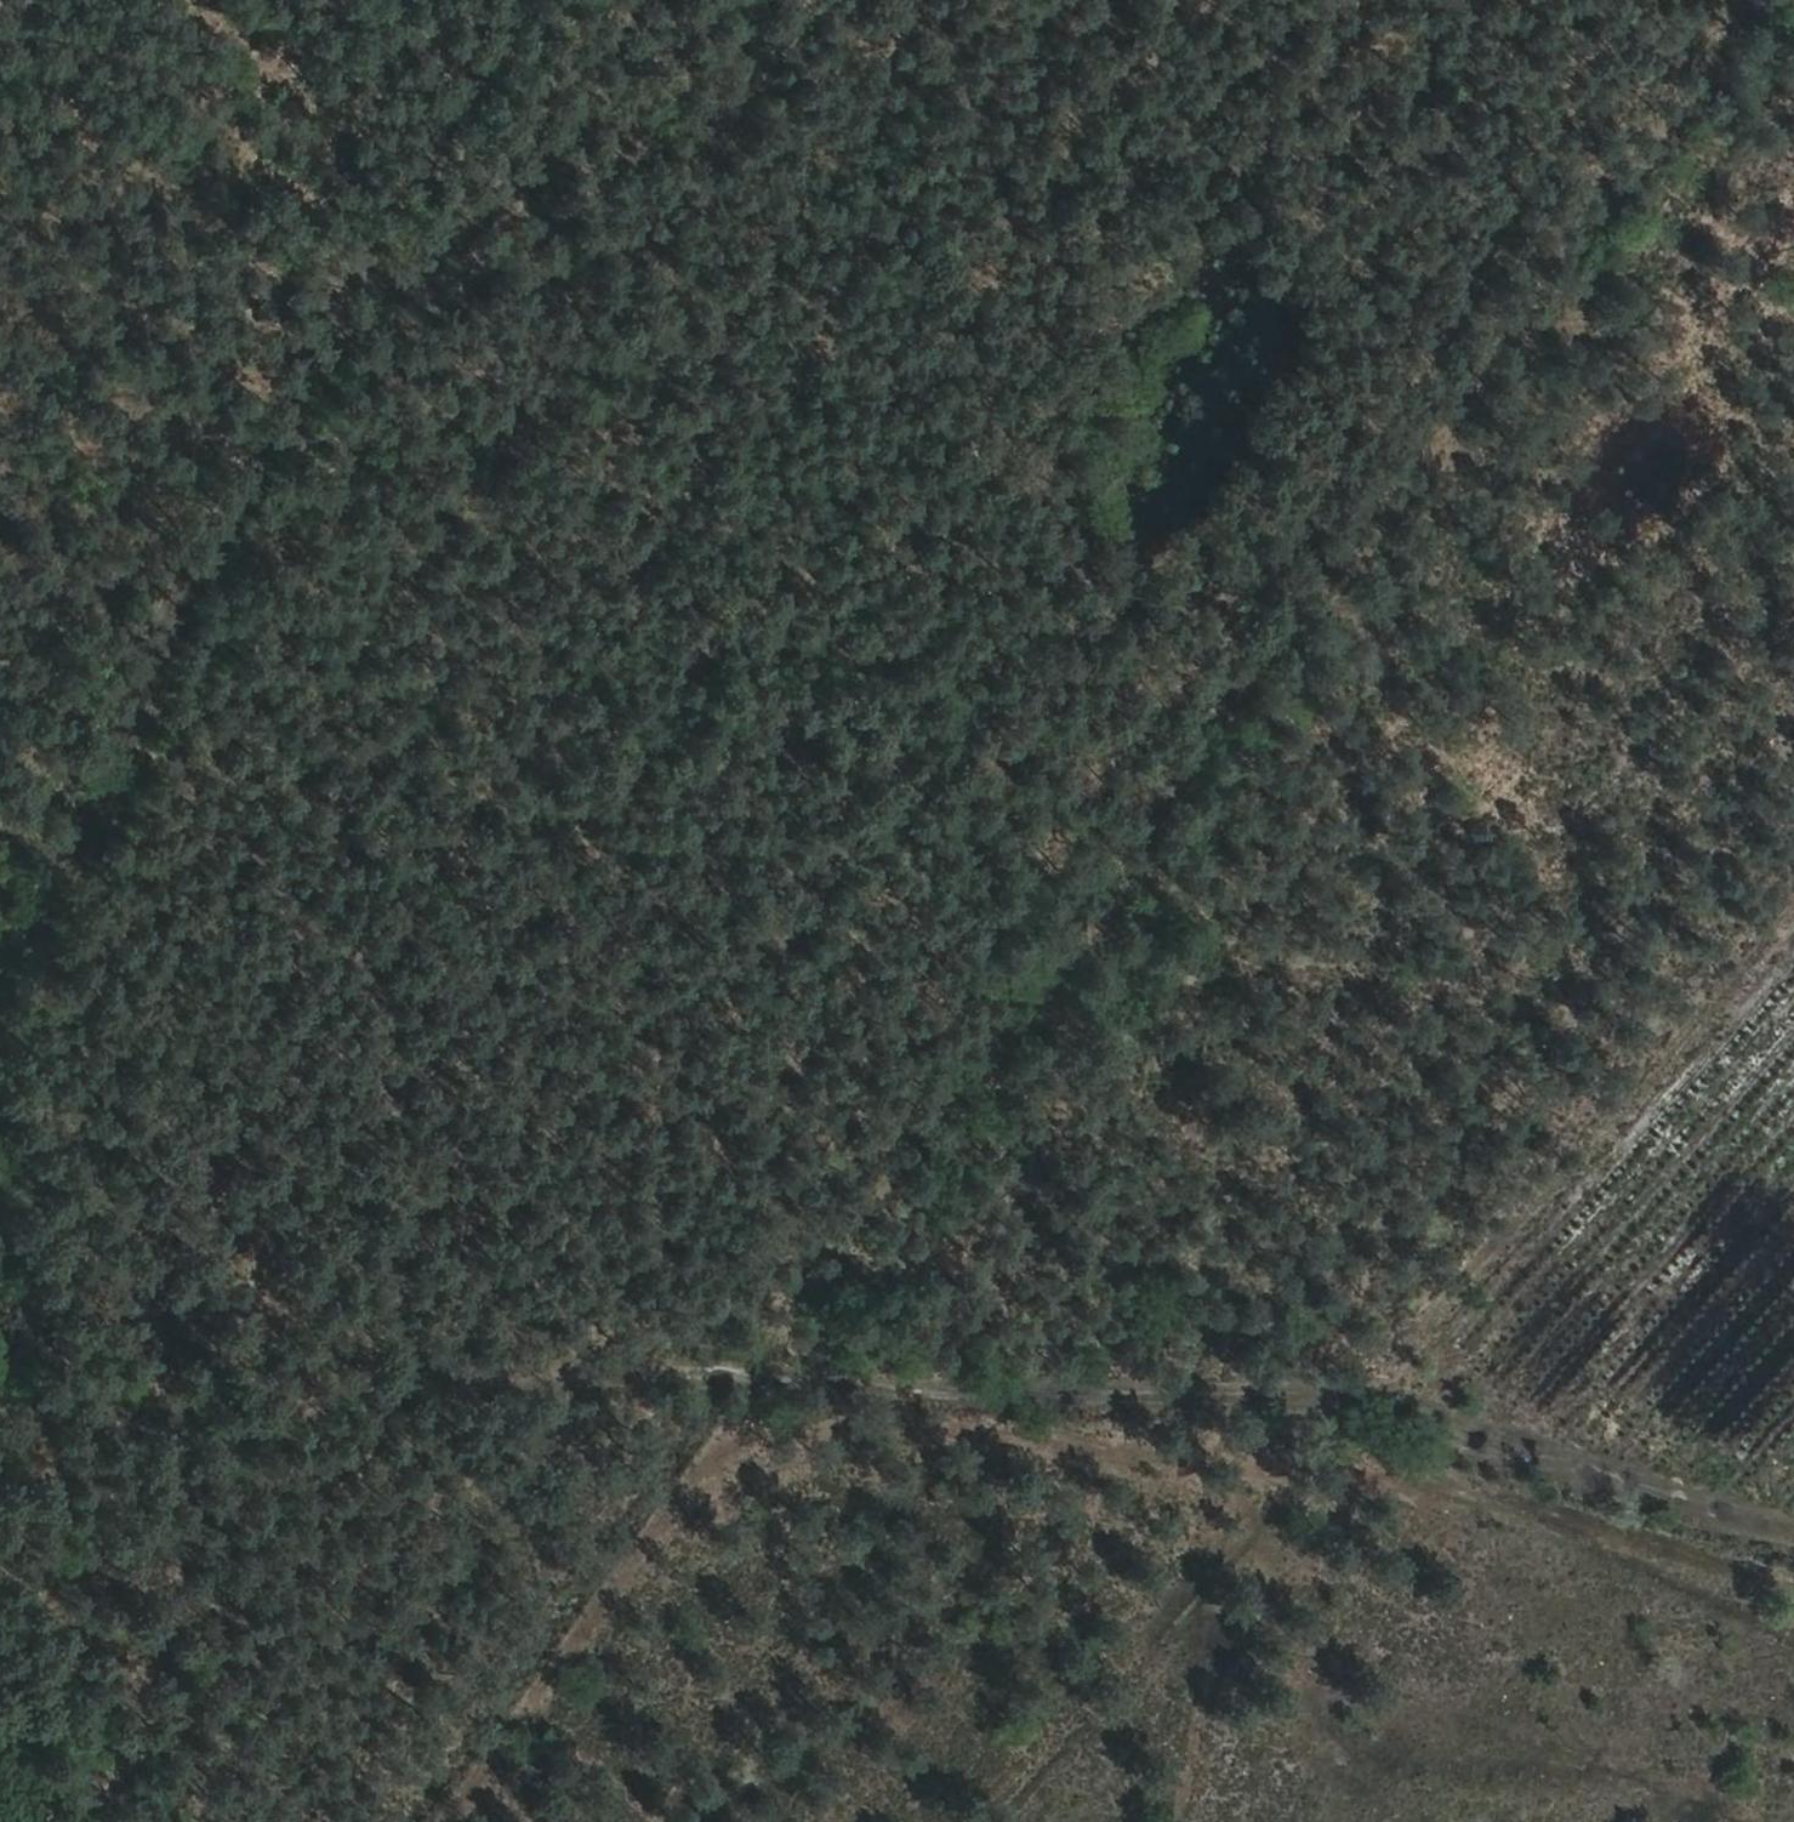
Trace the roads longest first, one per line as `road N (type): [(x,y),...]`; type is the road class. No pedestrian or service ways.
road 1 (track): [(0,1394),(128,1449),(252,1424),(450,1362),(788,1388),(1334,1389),(1793,1527)]
road 2 (track): [(512,0),(0,954)]

